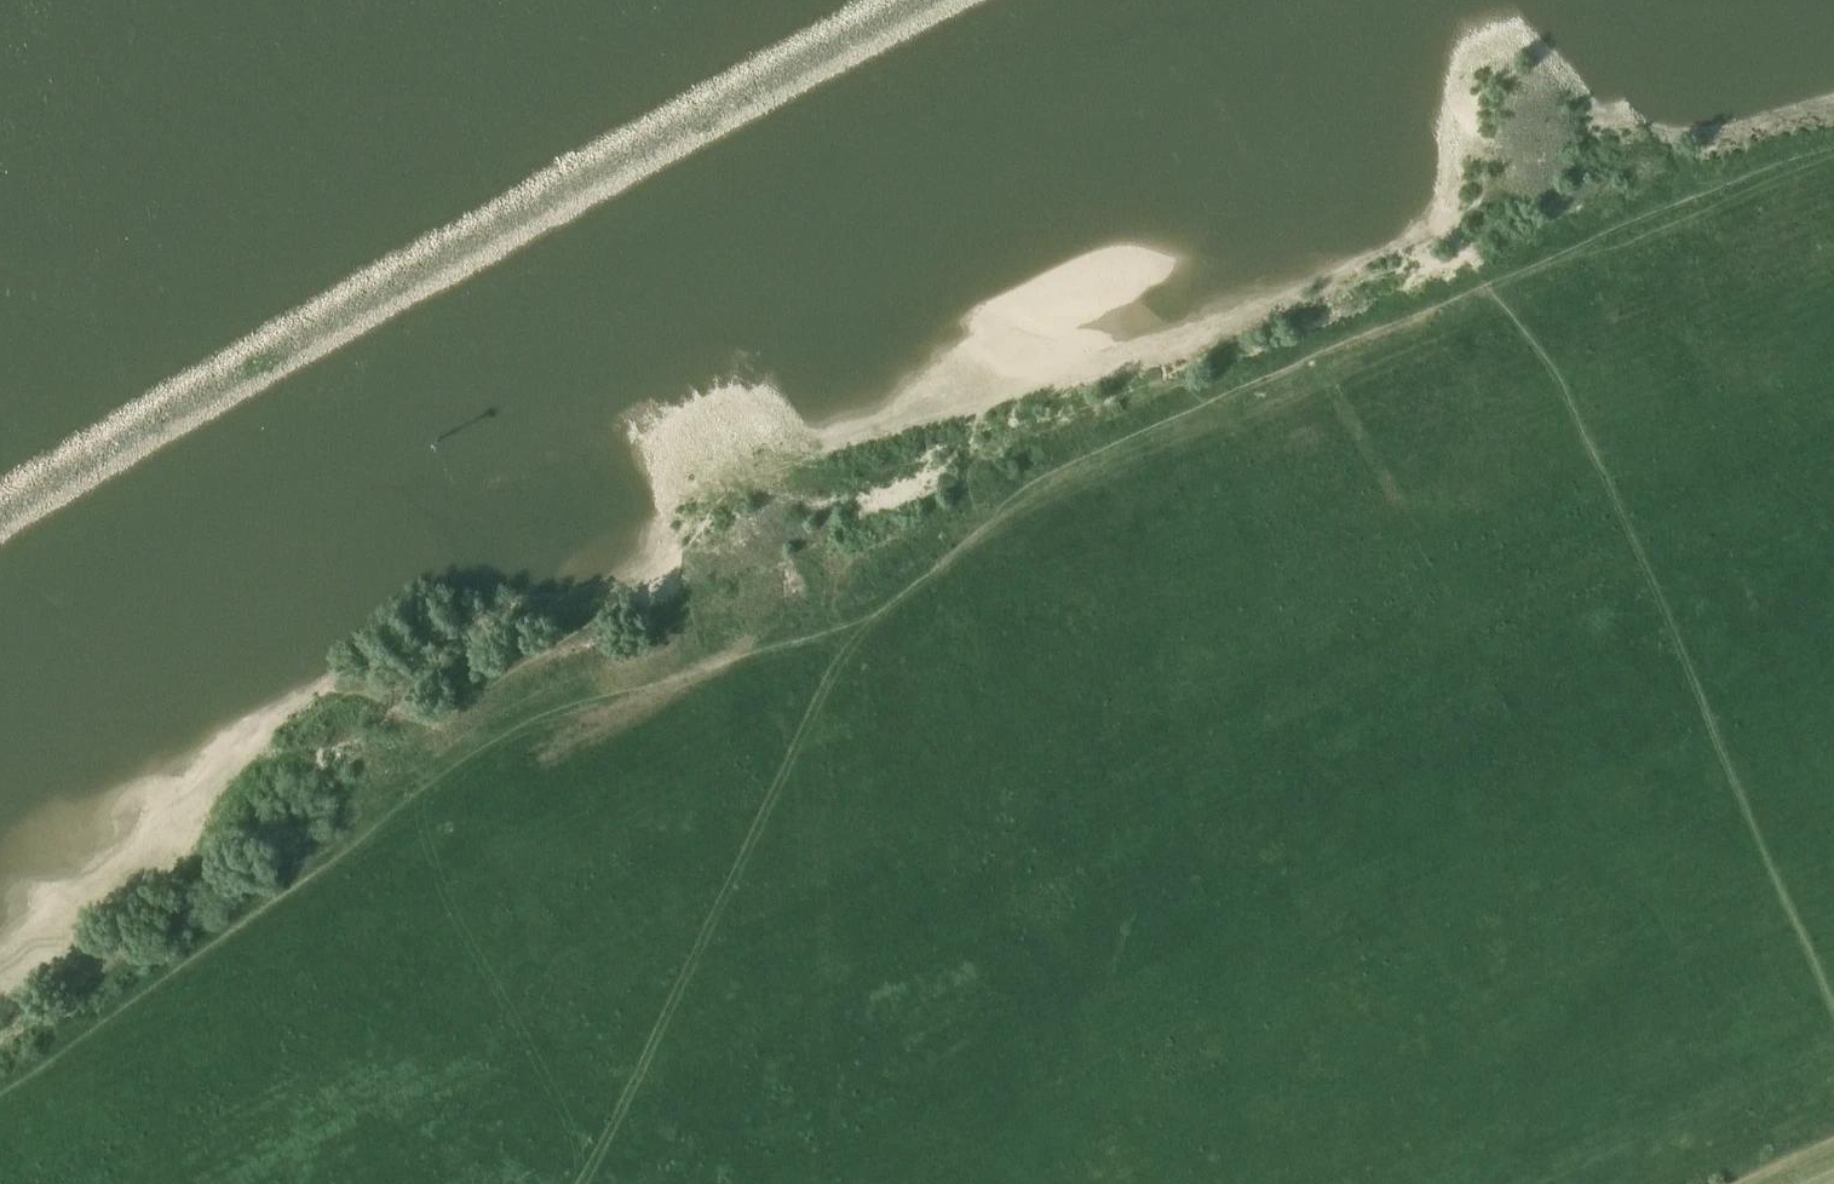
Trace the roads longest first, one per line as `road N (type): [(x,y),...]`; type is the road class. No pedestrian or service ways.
road 1 (track): [(388,800),(166,970),(116,1036),(121,1105),(167,1183)]
road 2 (track): [(1833,1132),(1715,1183)]

